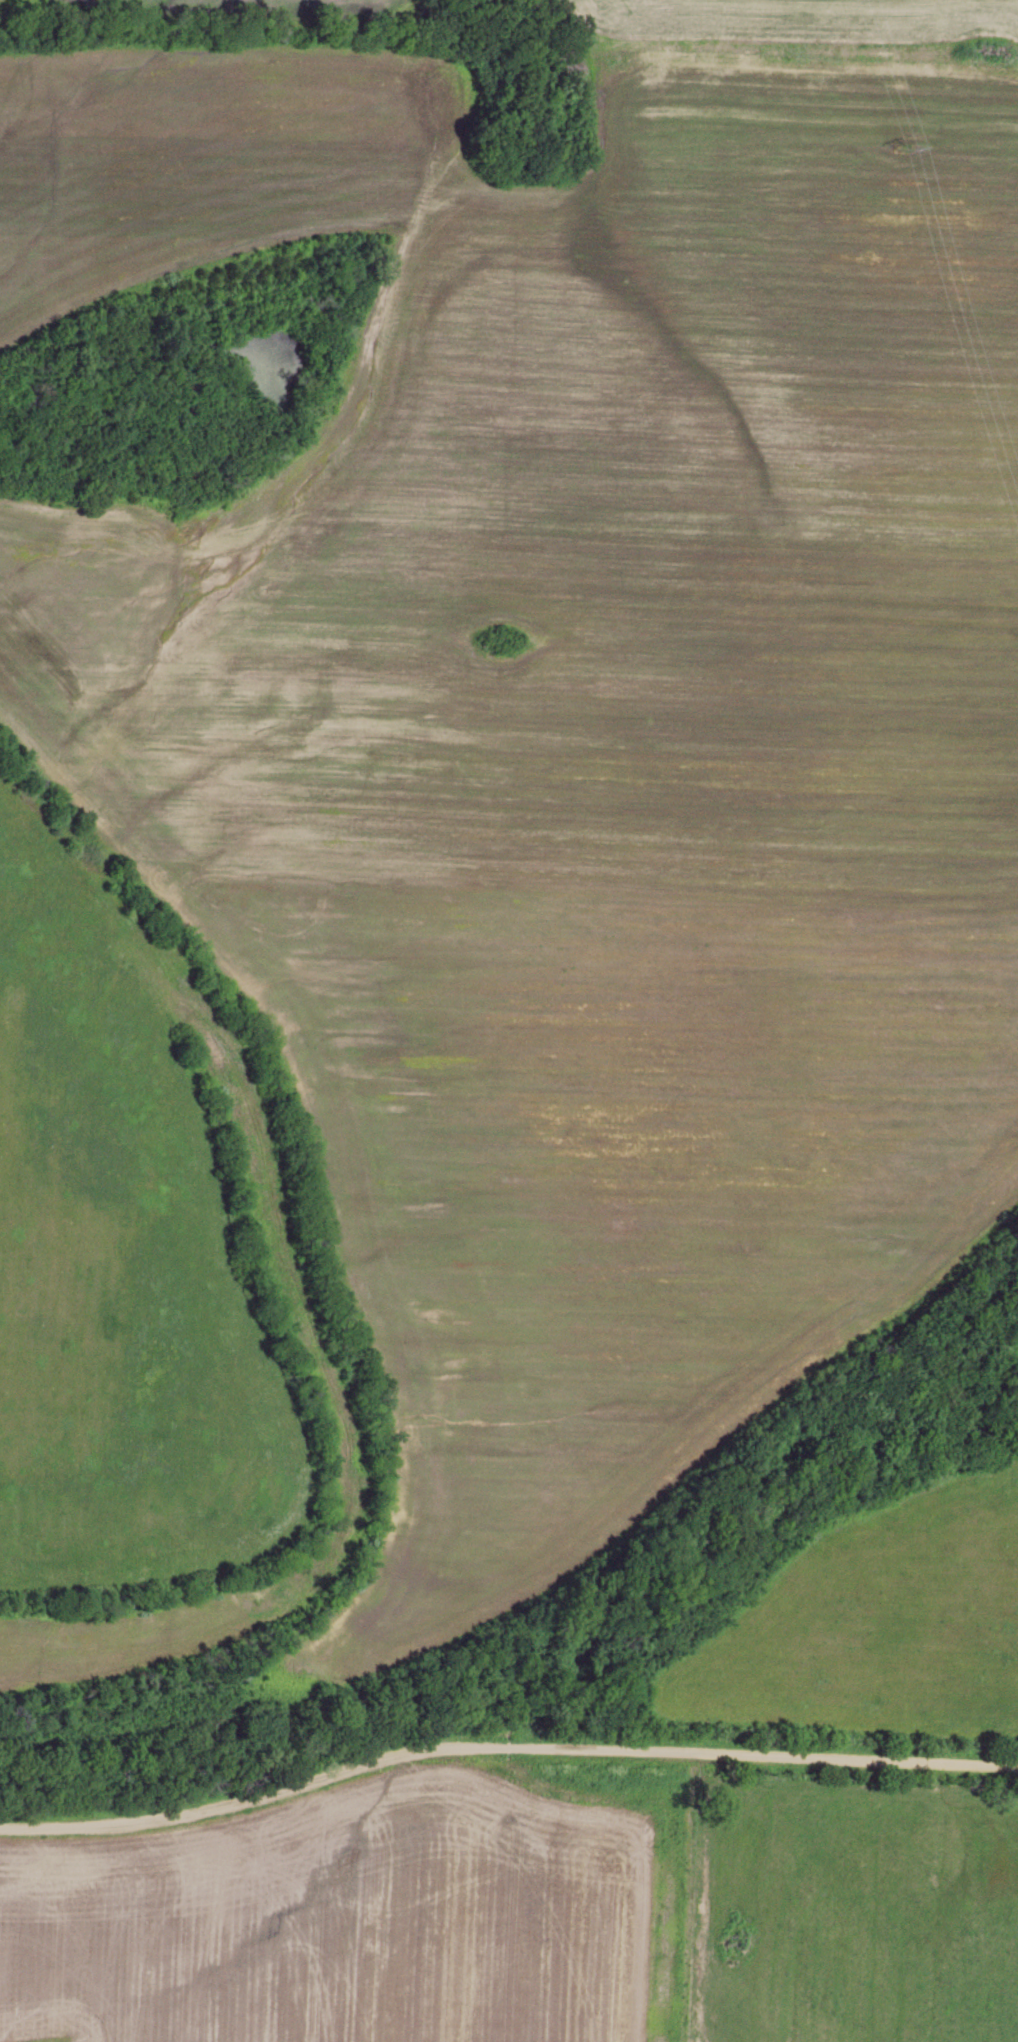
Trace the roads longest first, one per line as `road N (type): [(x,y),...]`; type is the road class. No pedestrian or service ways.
road 1 (residential): [(1017,1768),(435,1749),(149,1823),(0,1828)]

